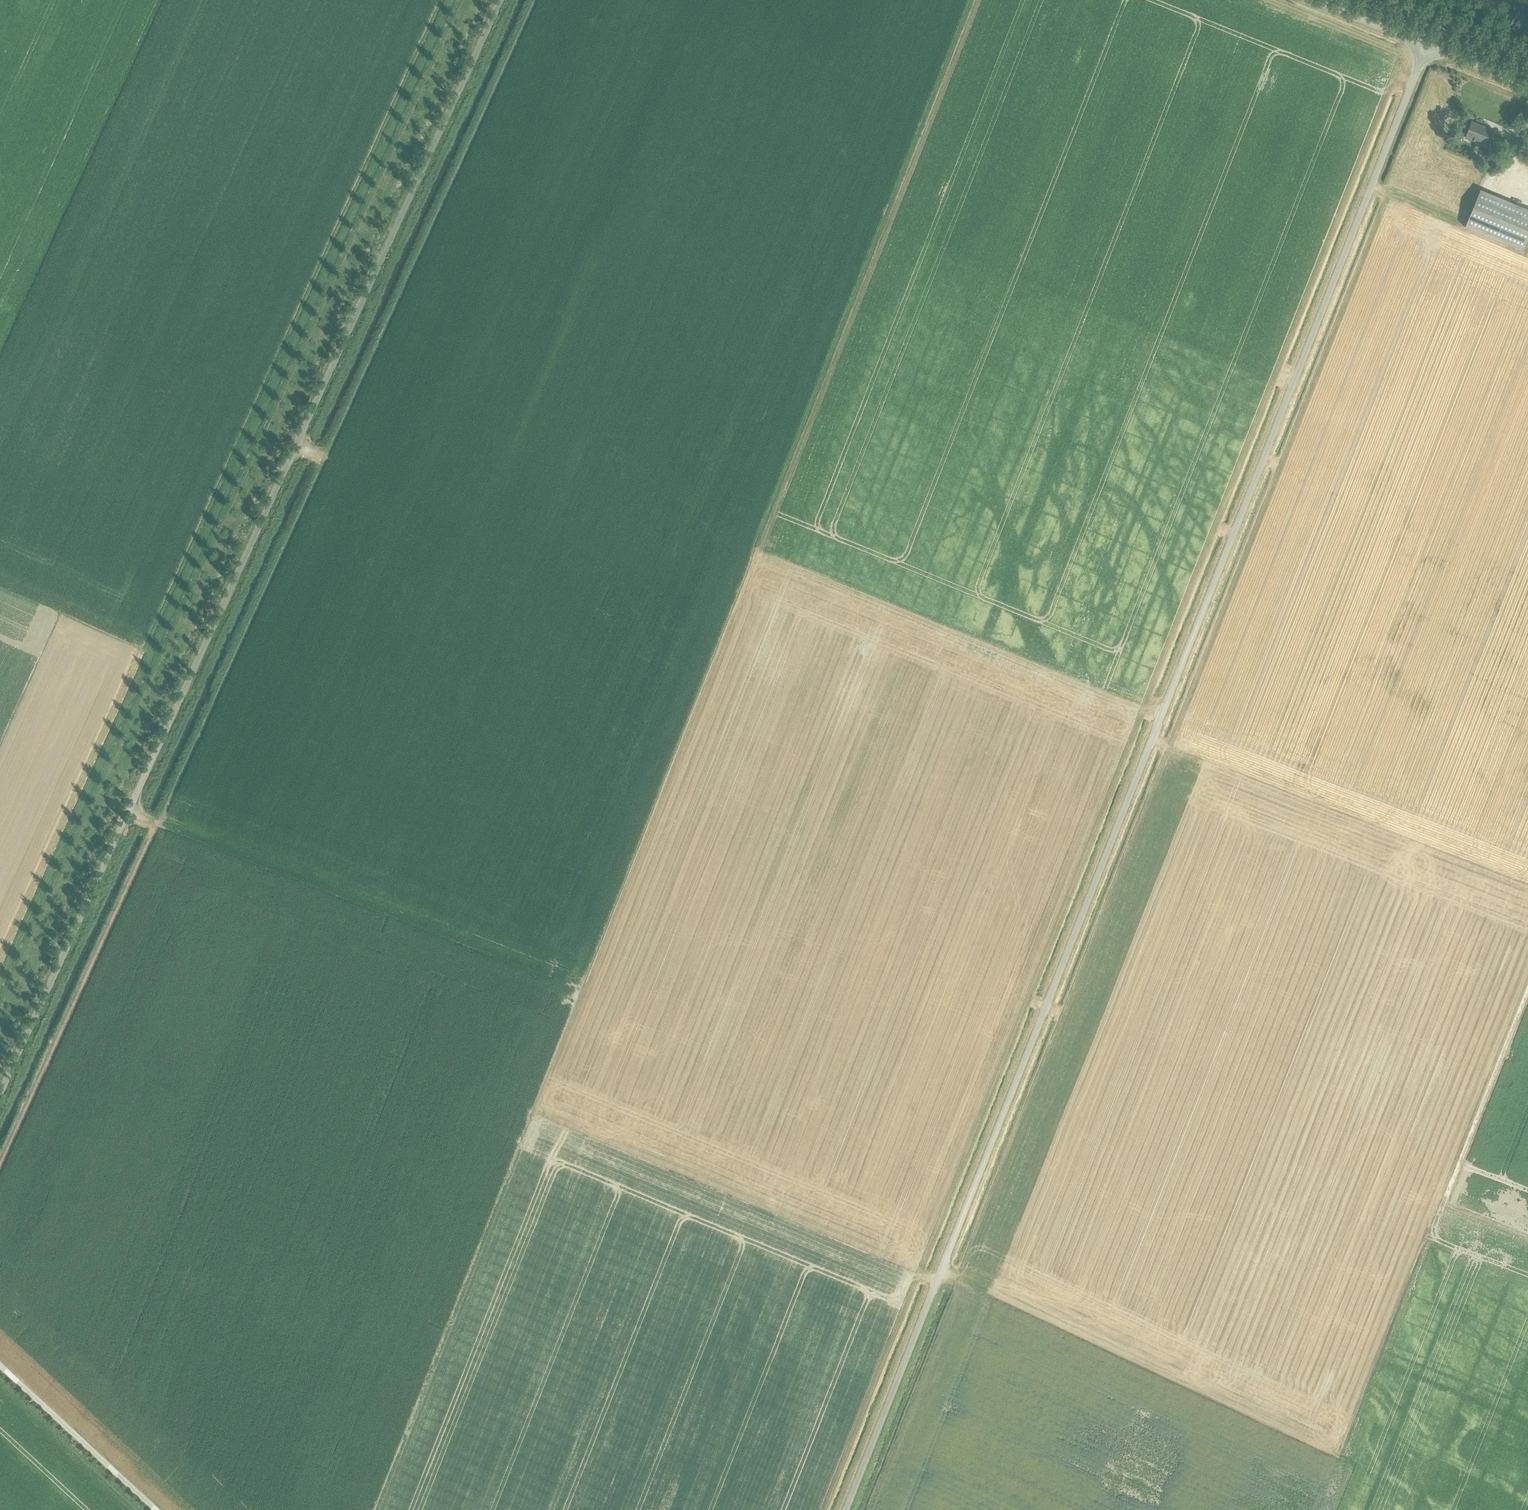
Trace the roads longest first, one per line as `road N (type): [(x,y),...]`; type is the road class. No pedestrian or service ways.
road 1 (unclassified): [(847,1509),(1422,49)]
road 2 (unclassified): [(0,1087),(502,0)]
road 3 (track): [(457,0),(0,978)]
road 4 (unclassified): [(156,1509),(0,1366)]
road 5 (unclassified): [(1422,49),(1303,0)]

